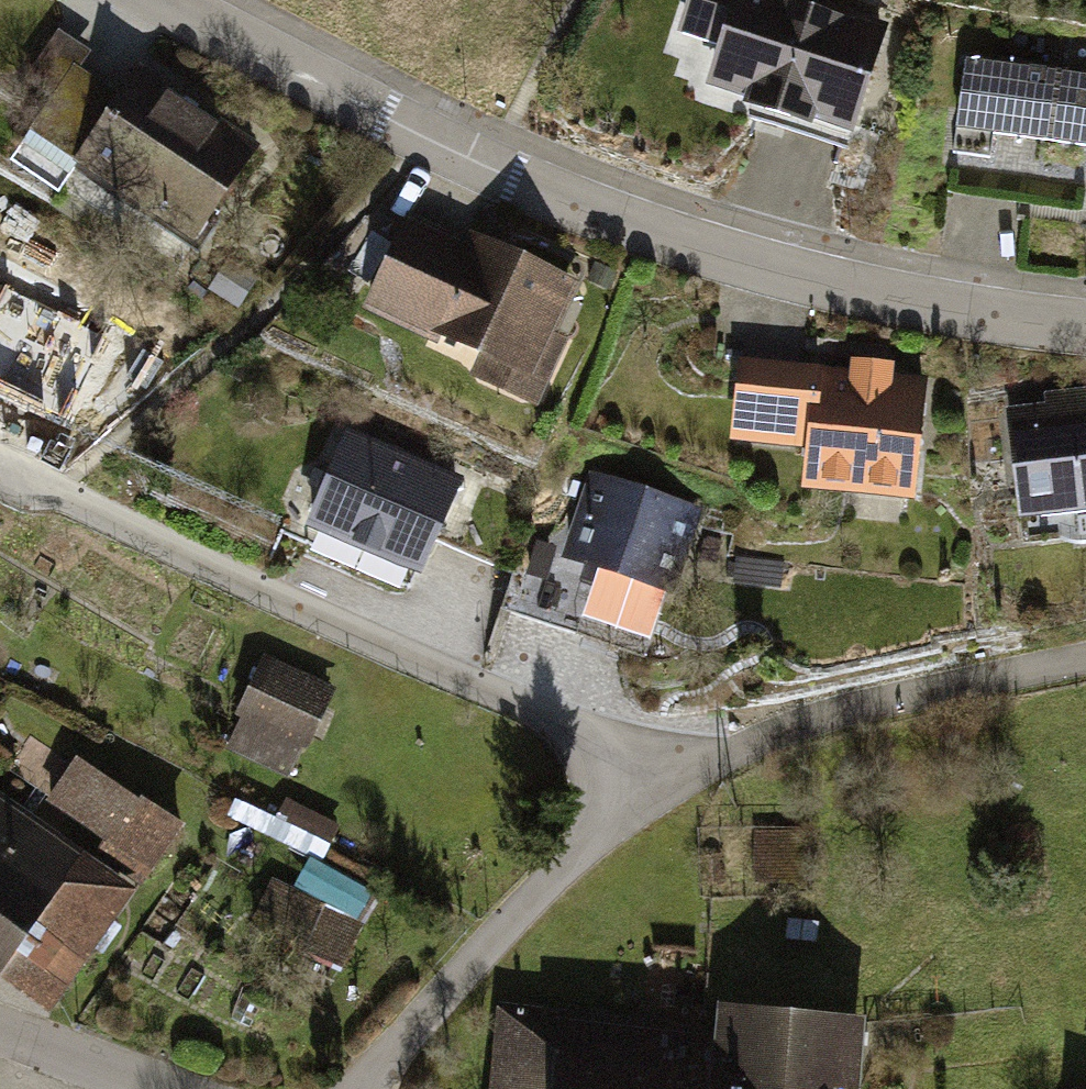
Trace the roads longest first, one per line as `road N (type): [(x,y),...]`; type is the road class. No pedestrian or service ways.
road 1 (residential): [(169,0),(489,167),(625,221),(865,291),(1085,326)]
road 2 (residential): [(690,774),(368,637),(0,464)]
road 3 (unclassified): [(362,1088),(521,909),(603,830),(690,774)]
road 4 (unclassified): [(690,774),(777,732),(850,710),(1085,657)]
road 5 (residential): [(0,1029),(161,1088)]

